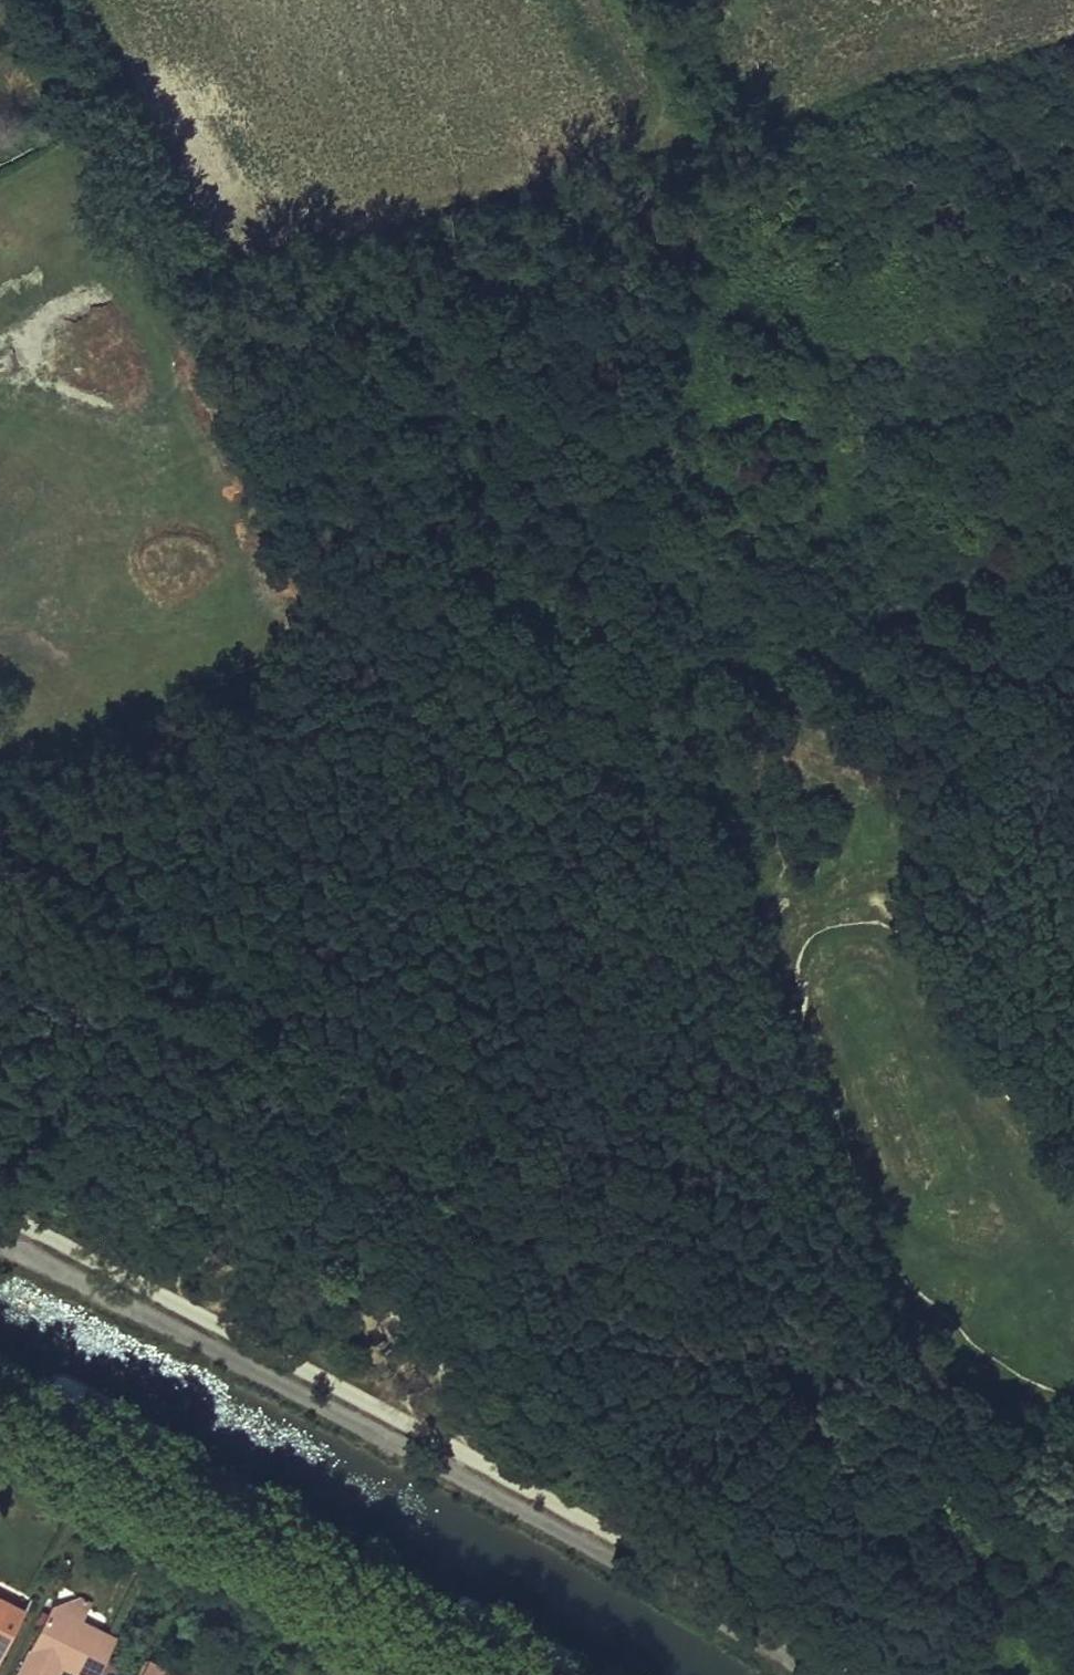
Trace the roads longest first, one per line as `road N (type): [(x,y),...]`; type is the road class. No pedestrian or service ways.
road 1 (track): [(0,1208),(484,1458),(848,1674)]
road 2 (track): [(0,1421),(487,1674)]

